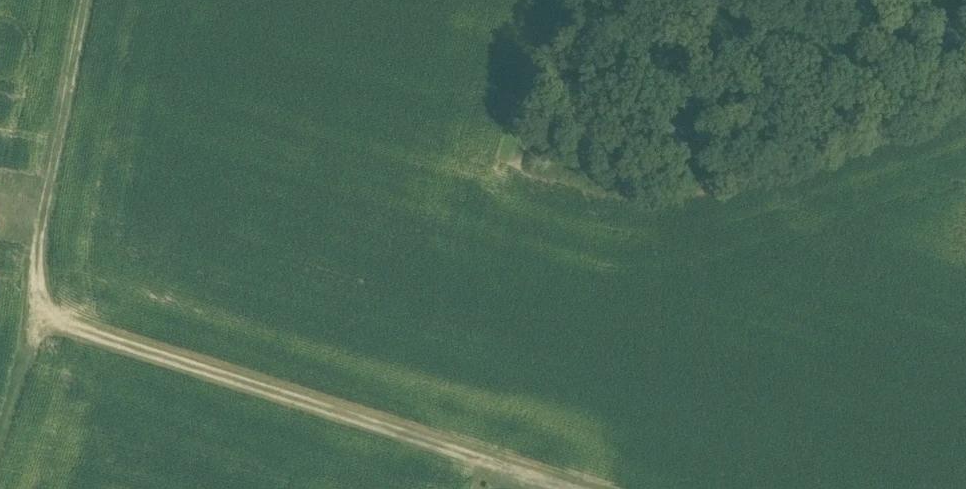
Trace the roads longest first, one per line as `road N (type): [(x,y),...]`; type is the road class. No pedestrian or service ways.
road 1 (track): [(619,488),(131,360),(70,335),(32,303),(31,214),(73,0)]

